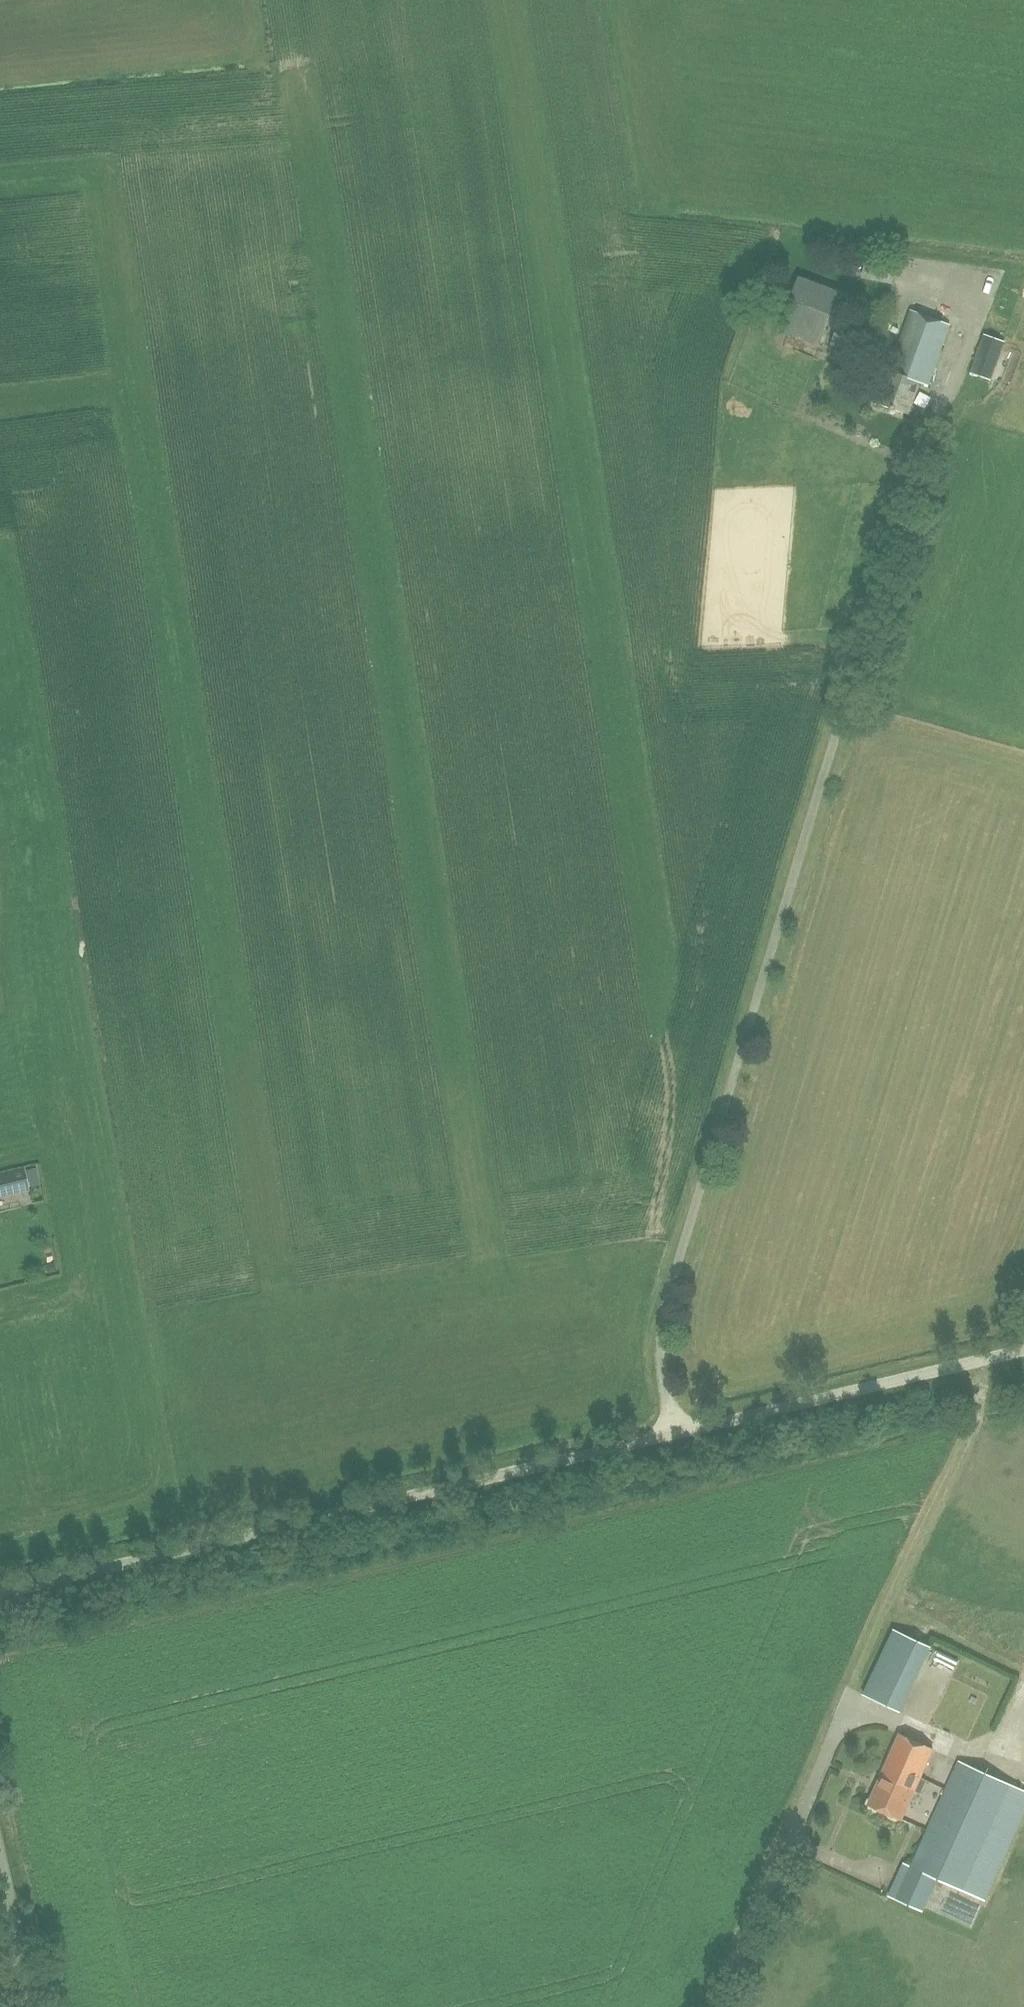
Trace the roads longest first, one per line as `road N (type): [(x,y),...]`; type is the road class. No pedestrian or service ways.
road 1 (unclassified): [(0,1589),(1023,1351)]
road 2 (track): [(853,1688),(975,1422),(975,1362)]
road 3 (unclassified): [(33,2006),(0,1849)]

